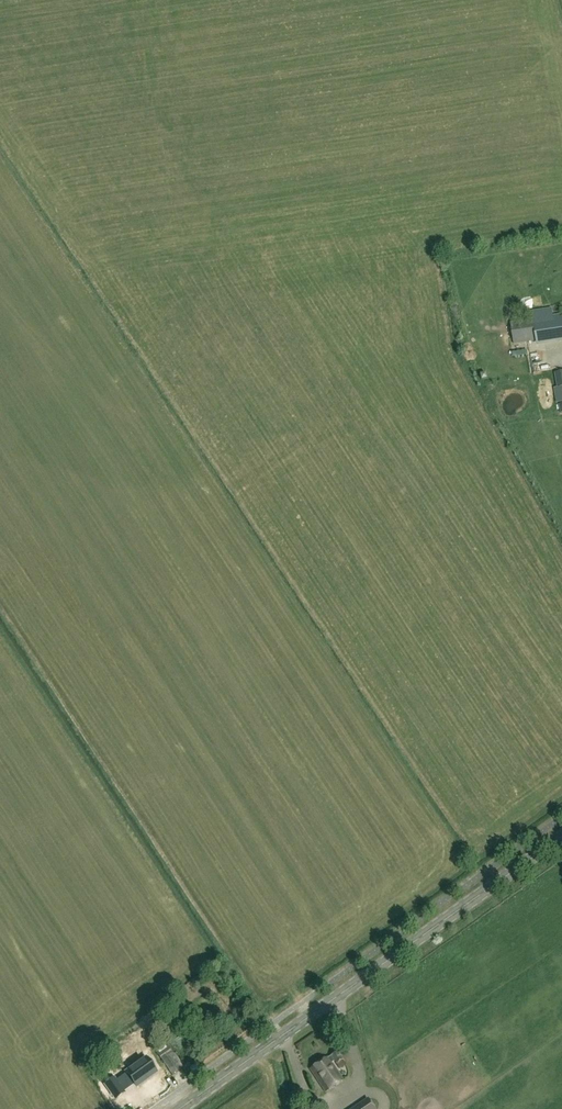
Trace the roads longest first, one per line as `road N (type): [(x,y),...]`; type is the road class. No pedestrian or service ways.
road 1 (tertiary): [(180,1108),(561,836)]

